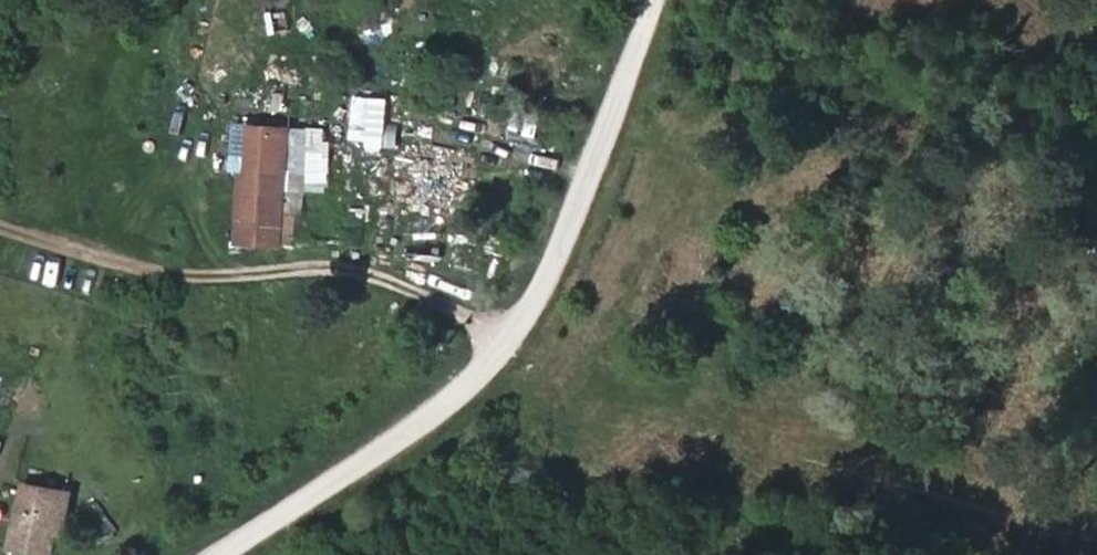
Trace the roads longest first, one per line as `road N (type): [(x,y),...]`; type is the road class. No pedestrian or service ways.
road 1 (track): [(658,0),(542,302),(482,378),(220,554)]

